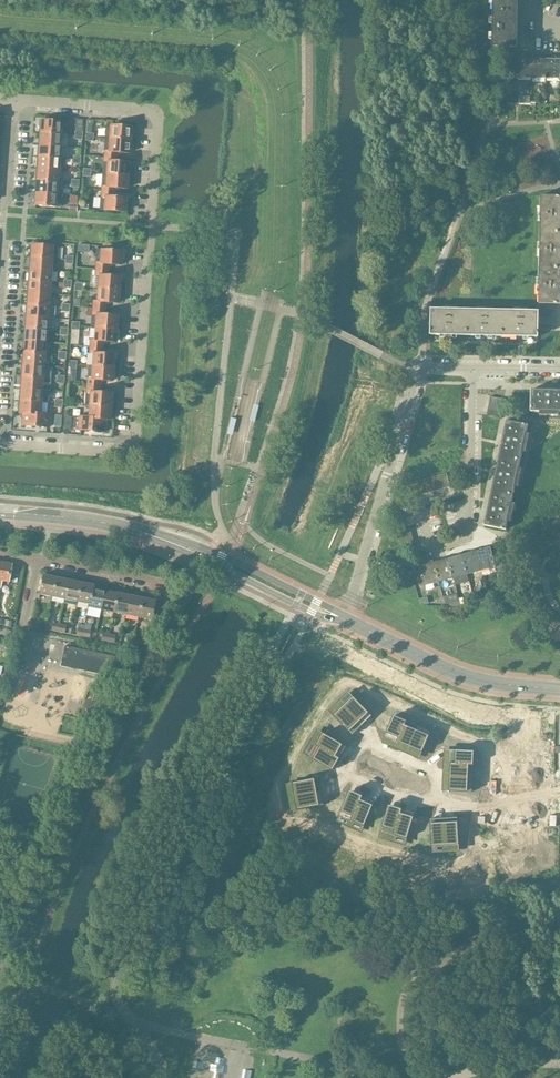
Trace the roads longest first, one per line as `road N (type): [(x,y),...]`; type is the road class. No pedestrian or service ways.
road 1 (residential): [(0,443),(134,451),(156,115)]
road 2 (residential): [(342,619),(418,376),(424,368),(472,368)]
road 3 (residential): [(0,337),(16,103)]
road 4 (residential): [(434,797),(420,804),(351,782),(346,771),(356,750),(370,745),(430,771),(436,783)]
road 5 (tertiary): [(543,689),(443,668),(342,619)]
road 6 (tertiary): [(197,553),(125,529),(0,515)]
road 7 (residential): [(469,536),(472,368)]
road 8 (tertiary): [(342,619),(222,555),(197,553)]
road 9 (tertiary): [(197,553),(320,616),(342,619)]
road 10 (residential): [(16,103),(156,115)]
road 11 (residential): [(160,584),(38,560)]

